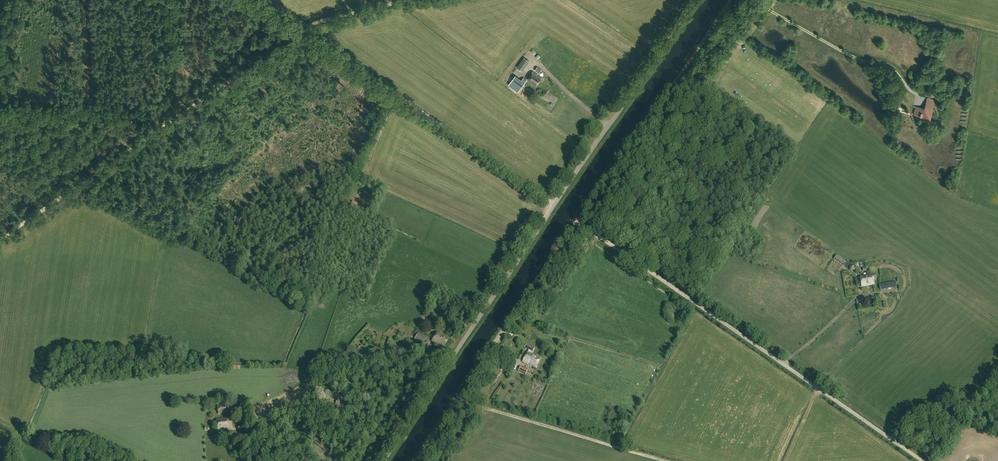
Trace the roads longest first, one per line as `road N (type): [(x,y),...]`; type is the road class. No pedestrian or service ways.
road 1 (unclassified): [(401,435),(696,0)]
road 2 (unclassified): [(923,460),(576,221)]
road 3 (track): [(519,304),(730,0)]
road 4 (track): [(0,239),(296,30)]
road 5 (track): [(553,205),(296,30)]
road 6 (track): [(666,460),(462,400)]
road 7 (track): [(908,97),(754,0)]
road 8 (unclassified): [(401,435),(266,440),(235,432)]

